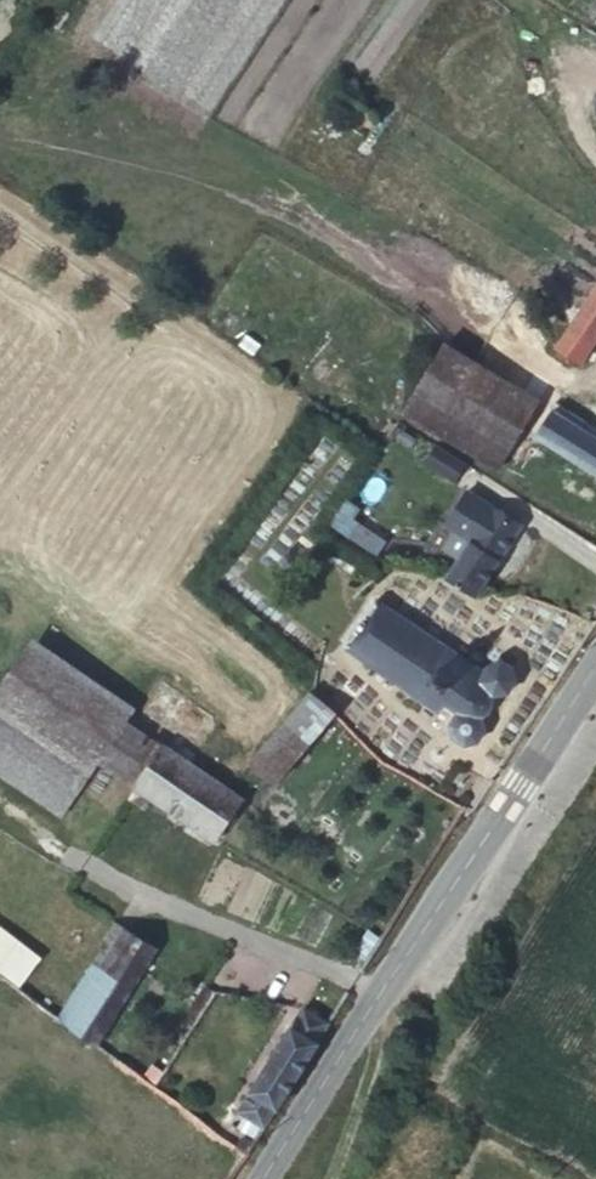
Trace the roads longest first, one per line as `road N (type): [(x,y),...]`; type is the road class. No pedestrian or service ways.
road 1 (secondary): [(270,1178),(595,674)]

